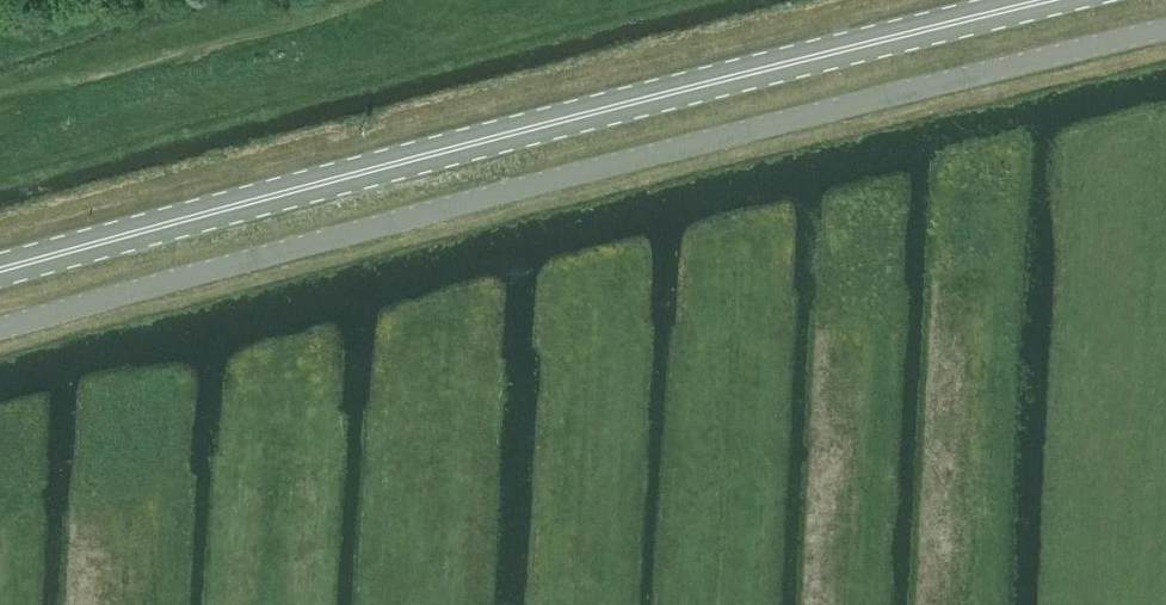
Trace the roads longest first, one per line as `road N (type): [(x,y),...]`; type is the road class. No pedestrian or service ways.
road 1 (unclassified): [(1165,25),(591,165),(0,322)]
road 2 (primary): [(0,270),(1044,0)]

